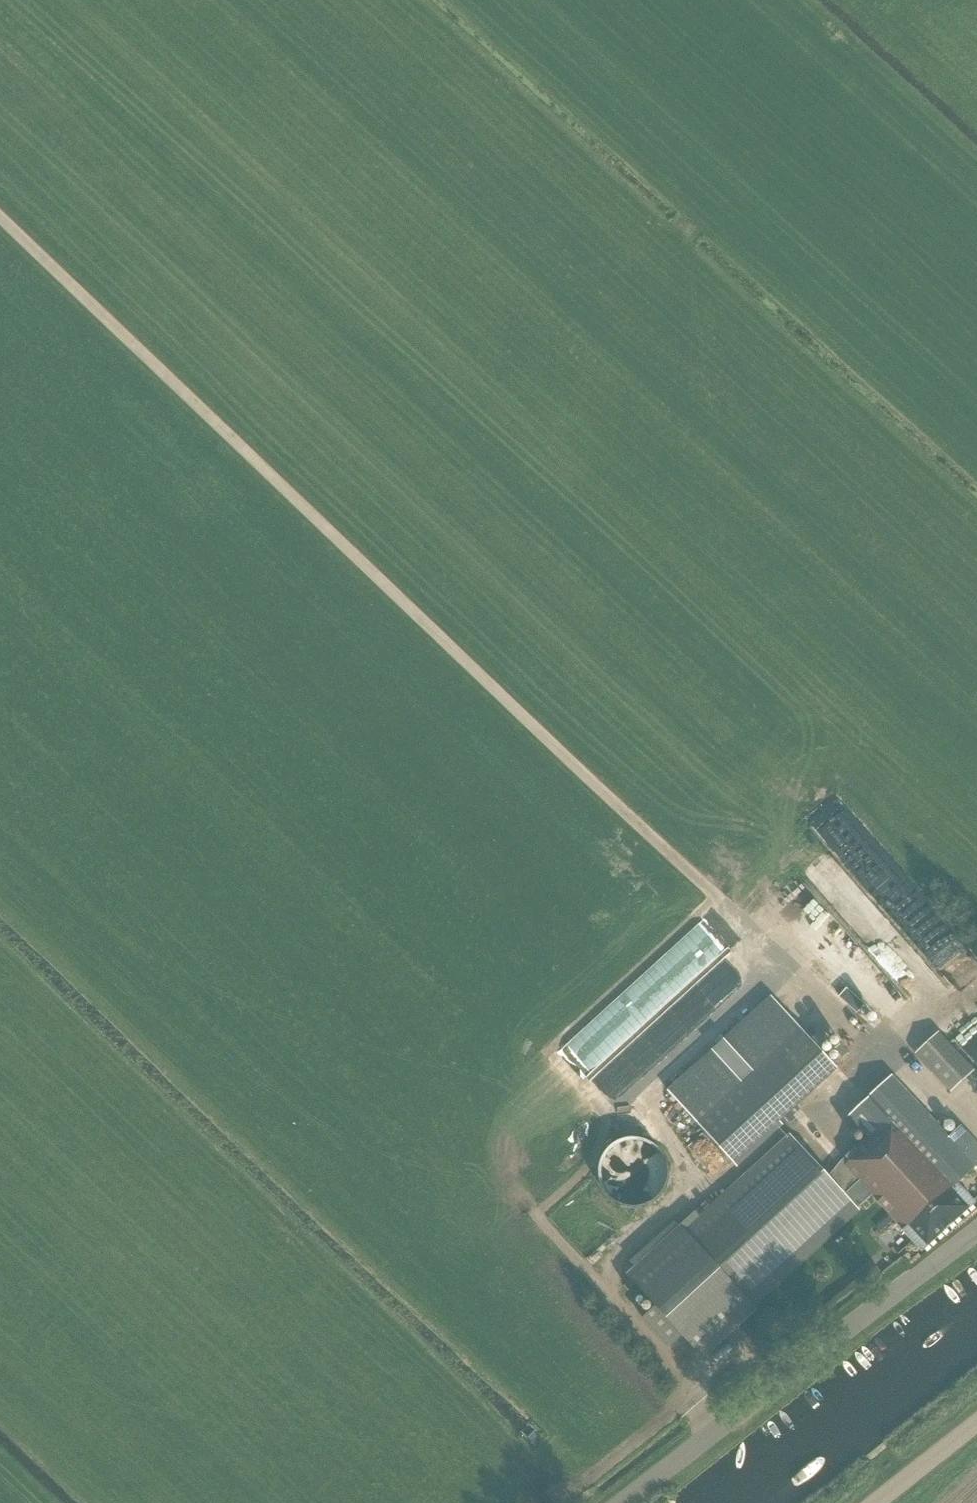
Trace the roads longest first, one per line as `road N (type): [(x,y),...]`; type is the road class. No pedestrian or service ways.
road 1 (tertiary): [(627,1502),(976,1231)]
road 2 (unclassified): [(878,1502),(976,1424)]

